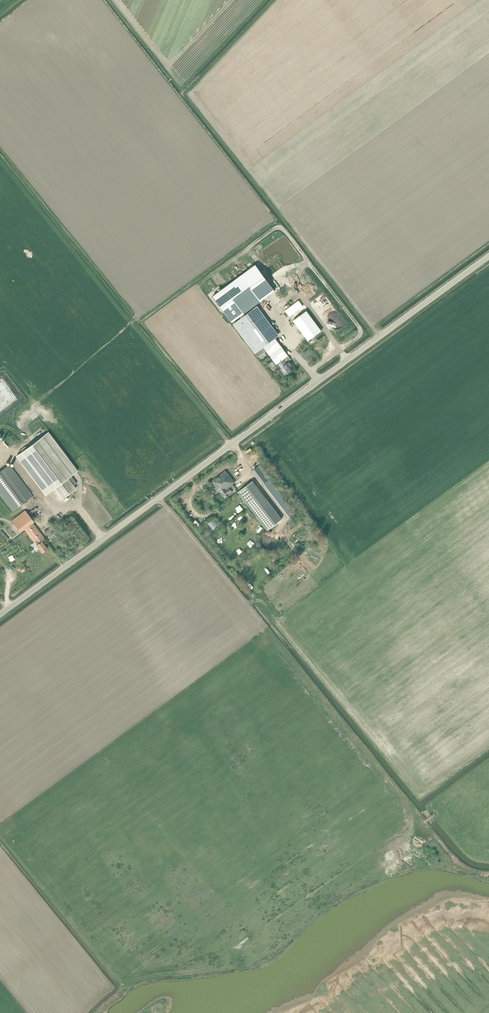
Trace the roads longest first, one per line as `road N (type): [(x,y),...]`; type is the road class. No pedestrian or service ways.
road 1 (unclassified): [(0,615),(488,259)]

